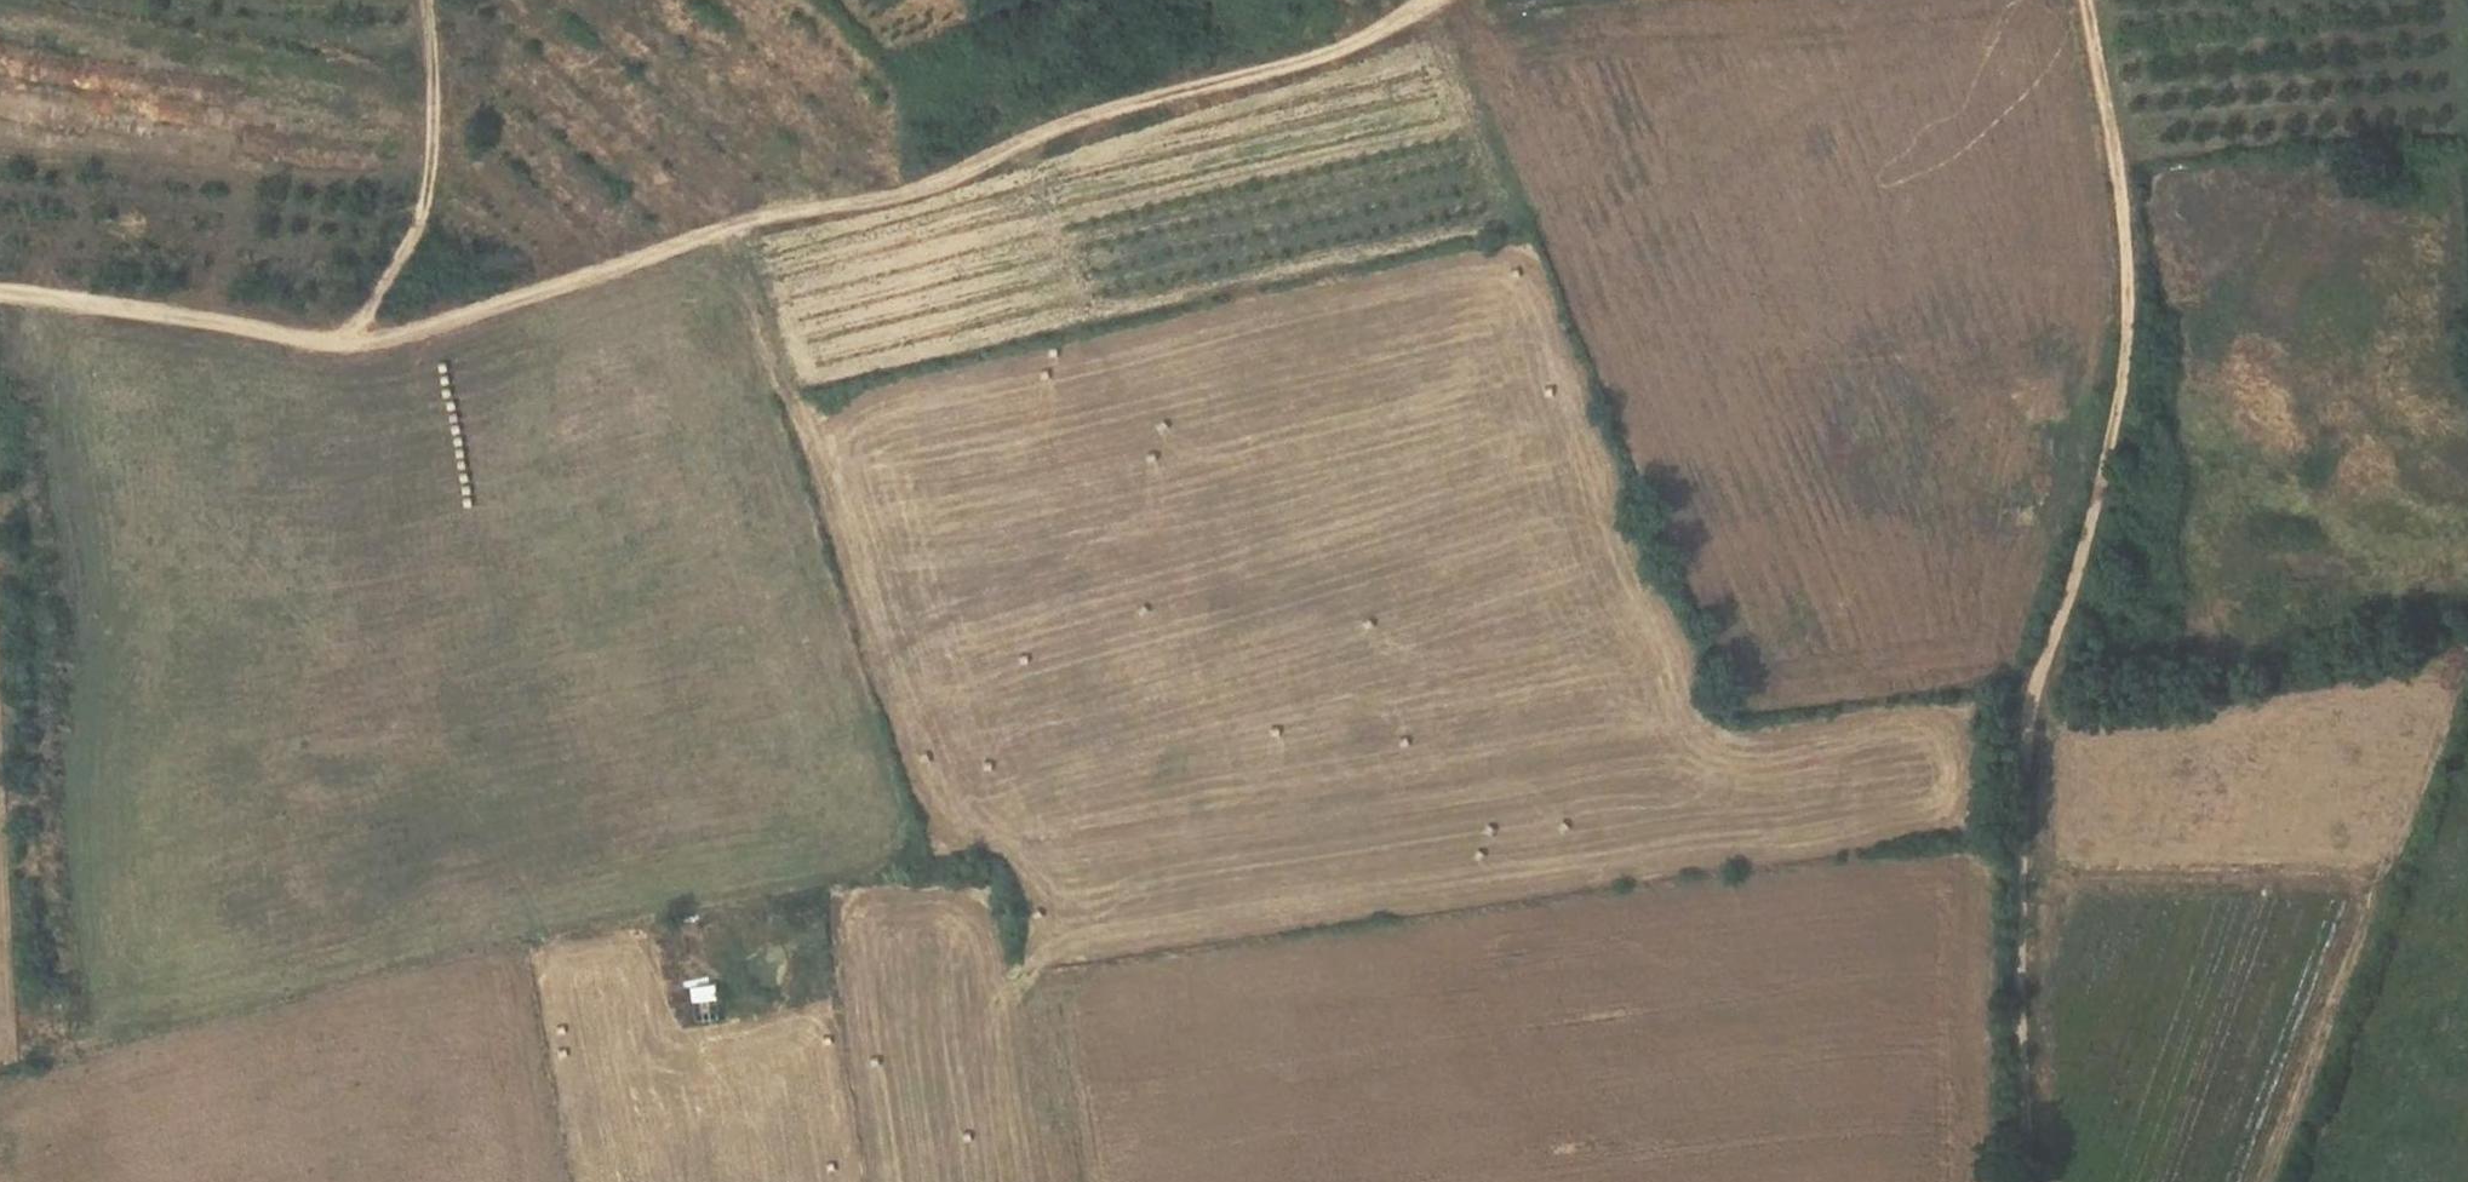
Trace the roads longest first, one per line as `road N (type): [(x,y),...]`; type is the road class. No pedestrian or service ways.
road 1 (track): [(0,291),(342,343),(385,339),(756,219),(910,192),(1061,123),(1332,51),(1423,0)]
road 2 (track): [(2088,0),(2132,294),(2111,401),(2026,684),(2007,830),(2019,1181)]
road 3 (track): [(429,0),(434,109),(425,202),(410,243),(342,343)]

